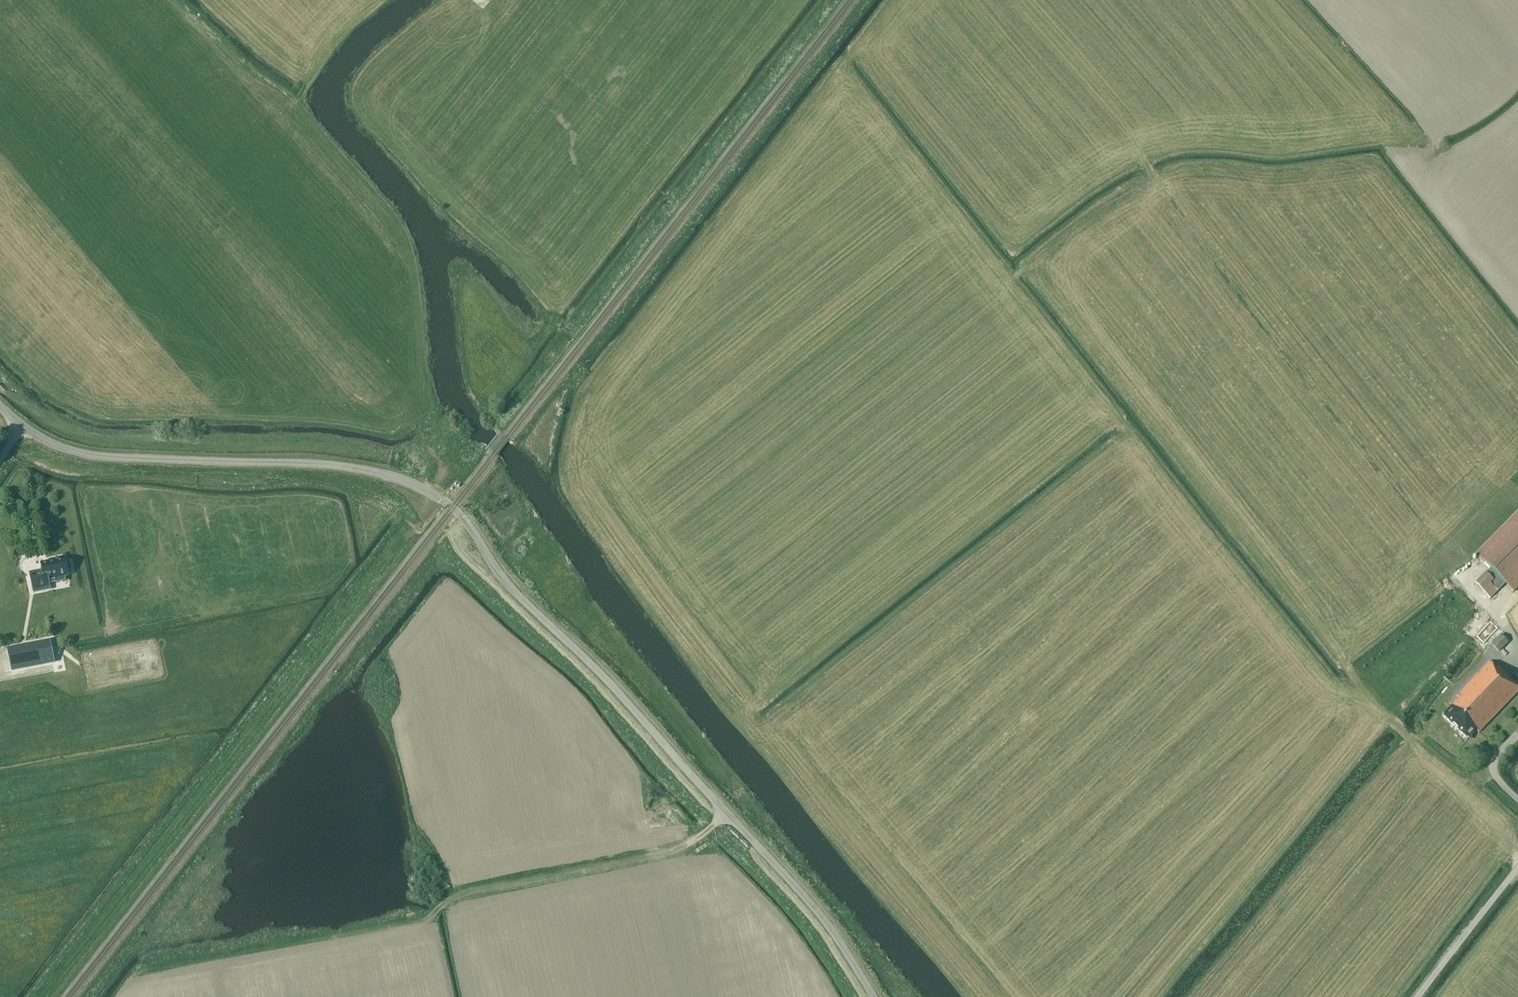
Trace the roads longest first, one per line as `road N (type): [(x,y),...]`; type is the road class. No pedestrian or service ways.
road 1 (unclassified): [(873,996),(820,915),(508,585),(442,500),(390,475),(324,463),(86,454),(46,441),(0,407)]

